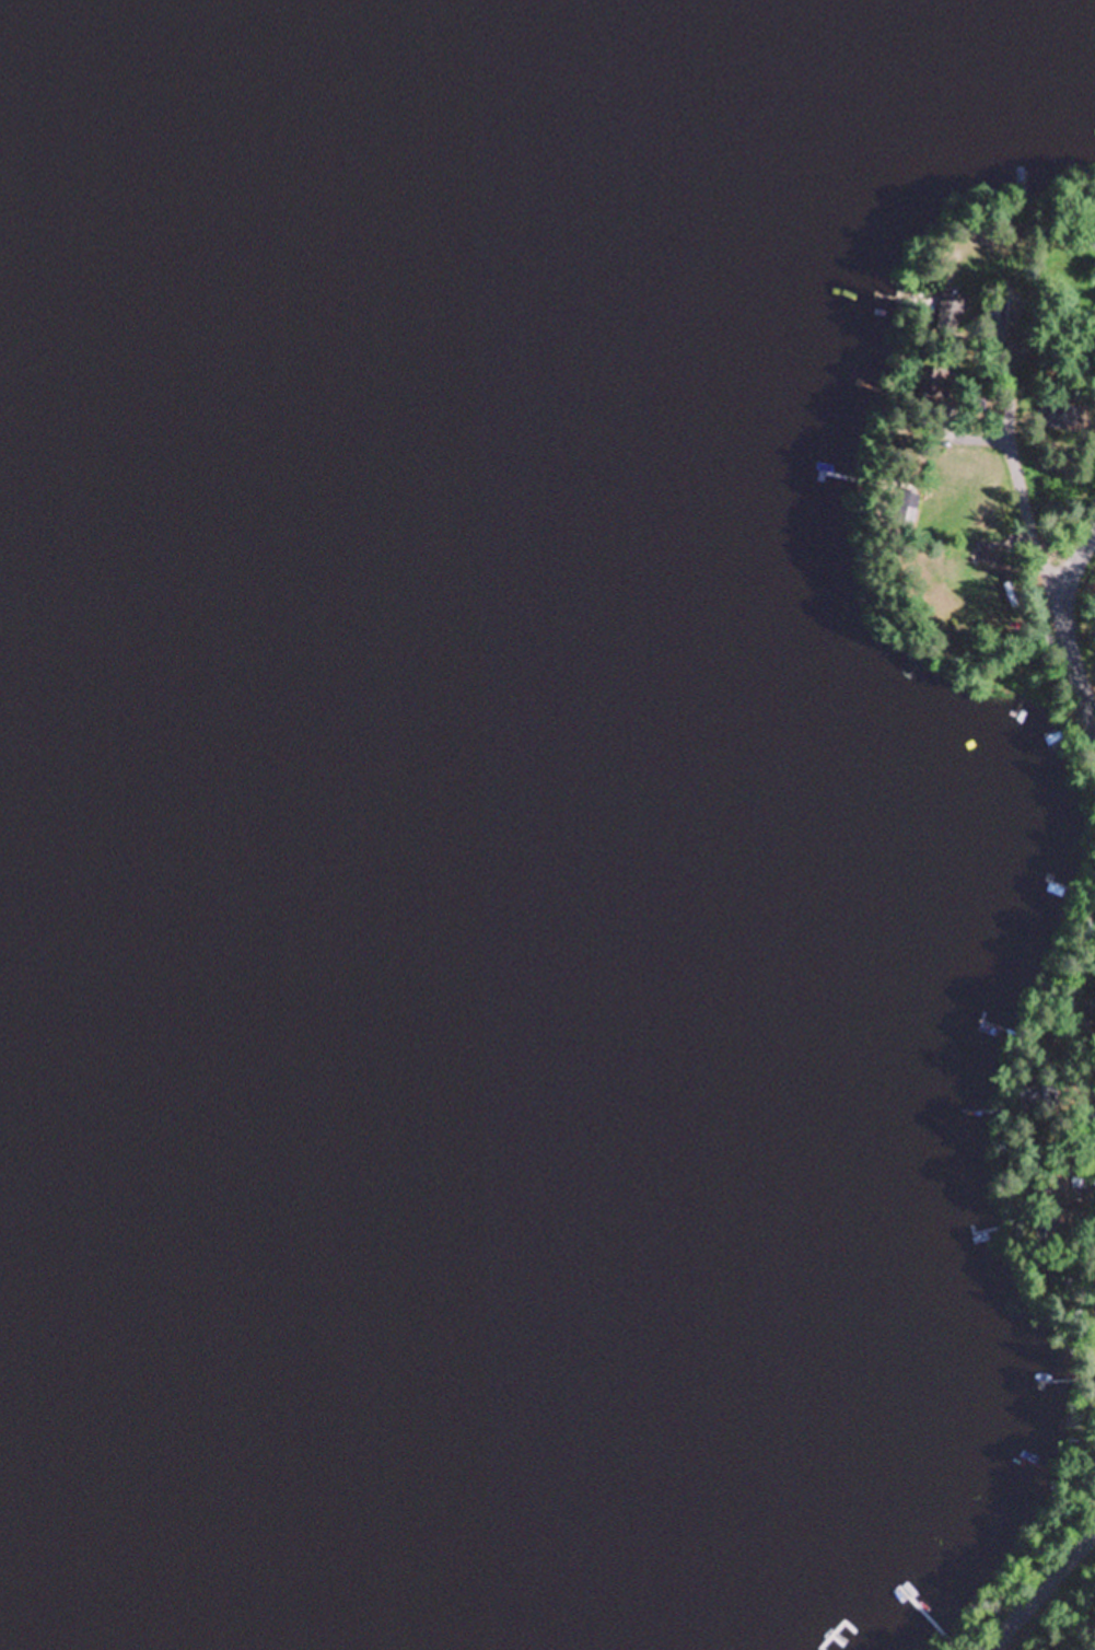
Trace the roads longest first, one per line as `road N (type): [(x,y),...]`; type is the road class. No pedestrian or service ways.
road 1 (residential): [(967,377),(1064,612)]
road 2 (residential): [(1094,731),(1064,612),(1075,567),(1094,539)]
road 3 (residential): [(982,1649),(1094,1537)]

